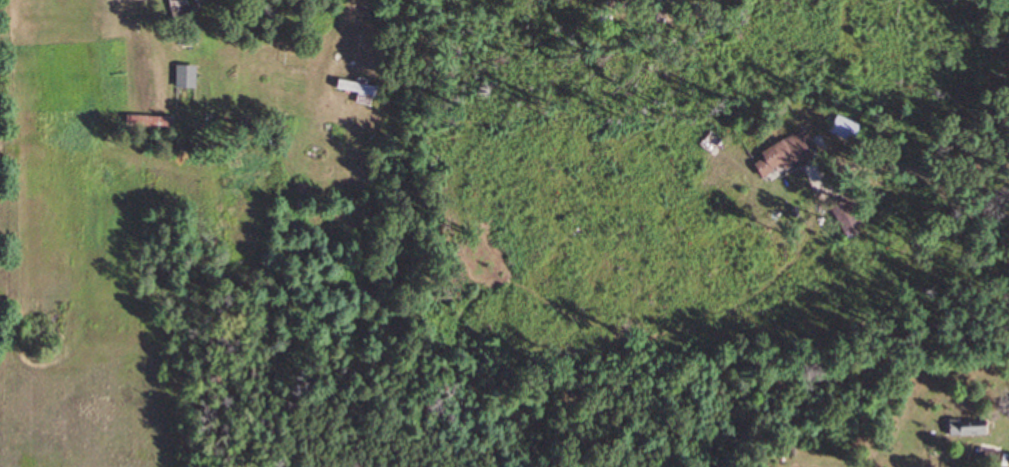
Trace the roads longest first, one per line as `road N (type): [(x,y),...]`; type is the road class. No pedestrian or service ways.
road 1 (residential): [(354,0),(365,121),(330,168)]

